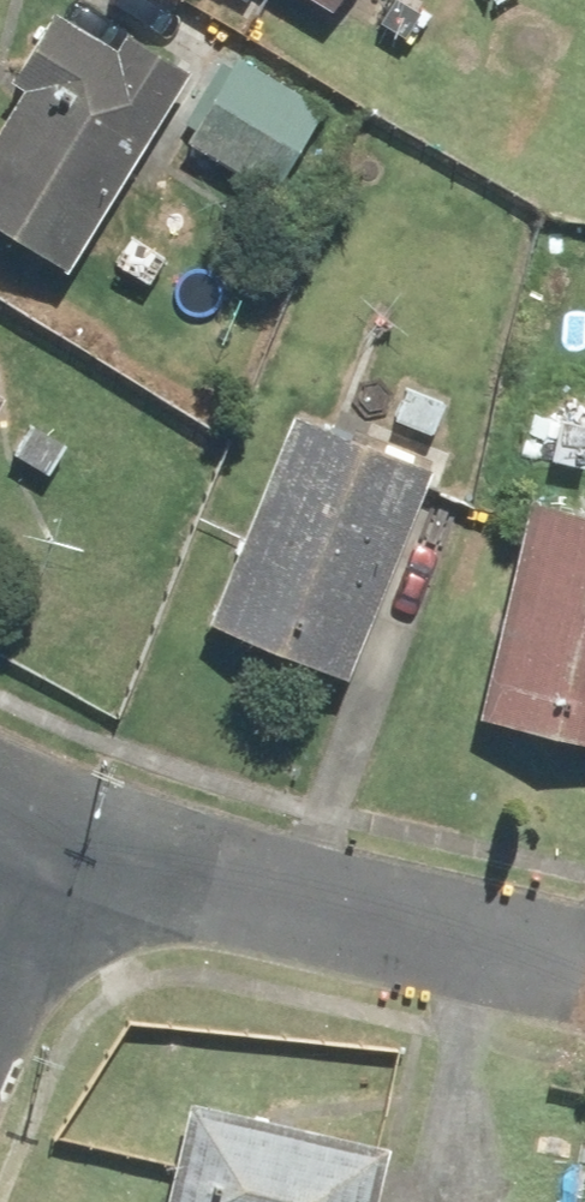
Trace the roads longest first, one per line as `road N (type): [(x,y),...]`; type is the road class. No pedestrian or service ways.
road 1 (residential): [(54,820),(584,949)]
road 2 (residential): [(0,953),(54,820)]

